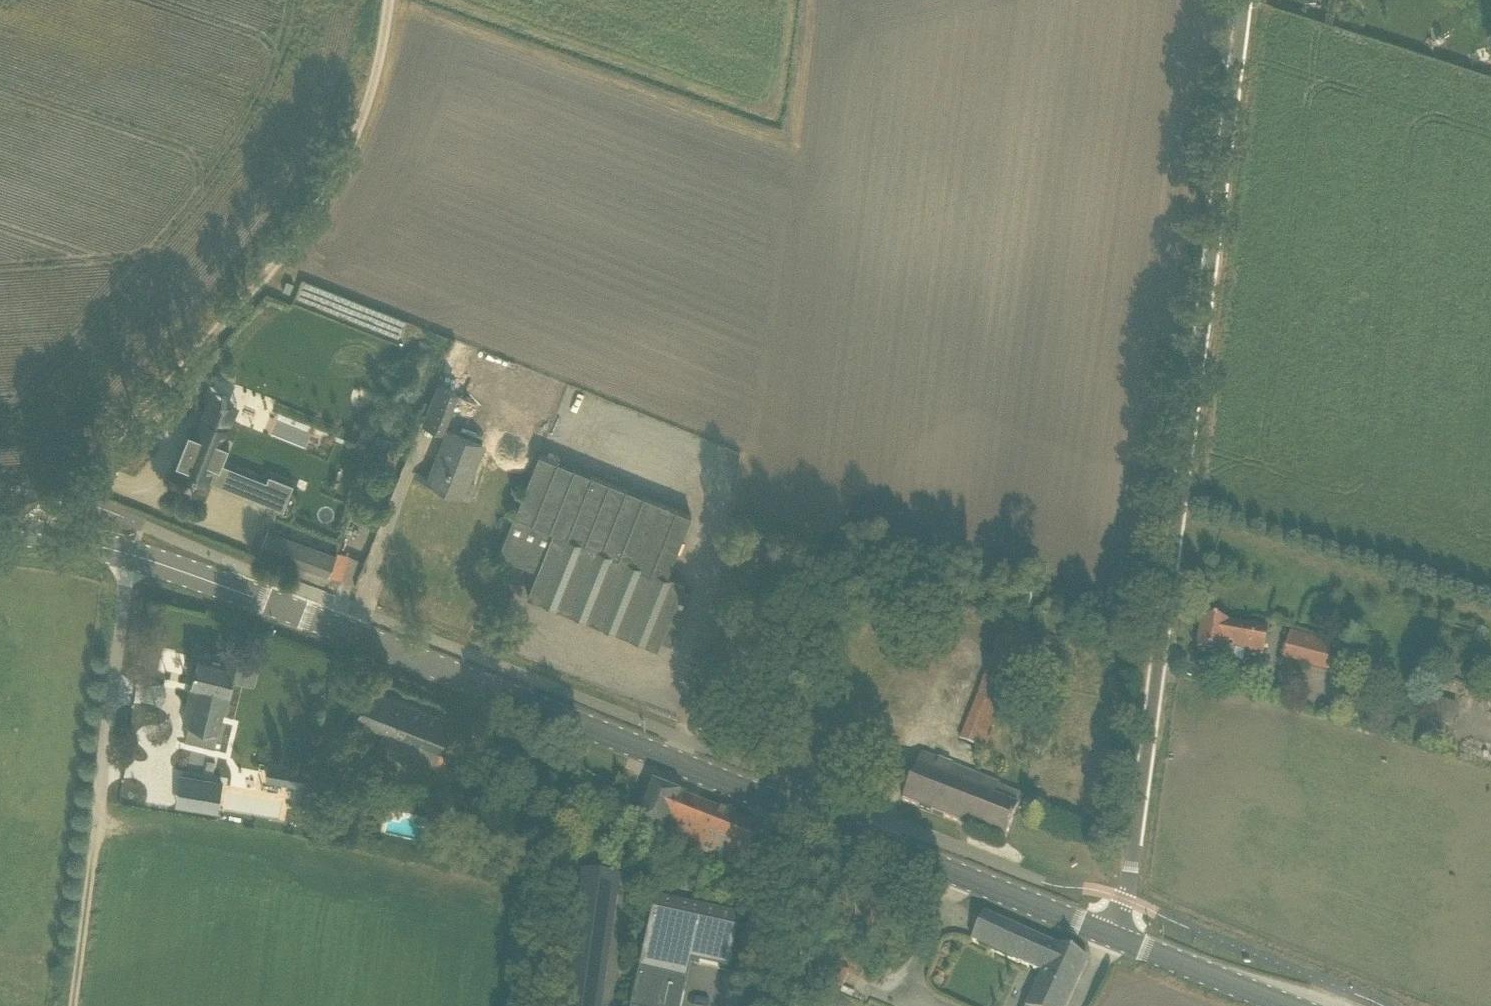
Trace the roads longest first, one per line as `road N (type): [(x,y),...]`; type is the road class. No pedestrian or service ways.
road 1 (secondary): [(1117,935),(203,578),(61,537),(0,530)]
road 2 (unclassified): [(1117,935),(1255,0)]
road 3 (track): [(390,0),(363,120),(324,203),(210,348),(148,396),(73,502)]
road 4 (track): [(142,525),(74,1005)]
road 5 (secondary): [(1296,1005),(1117,935)]

